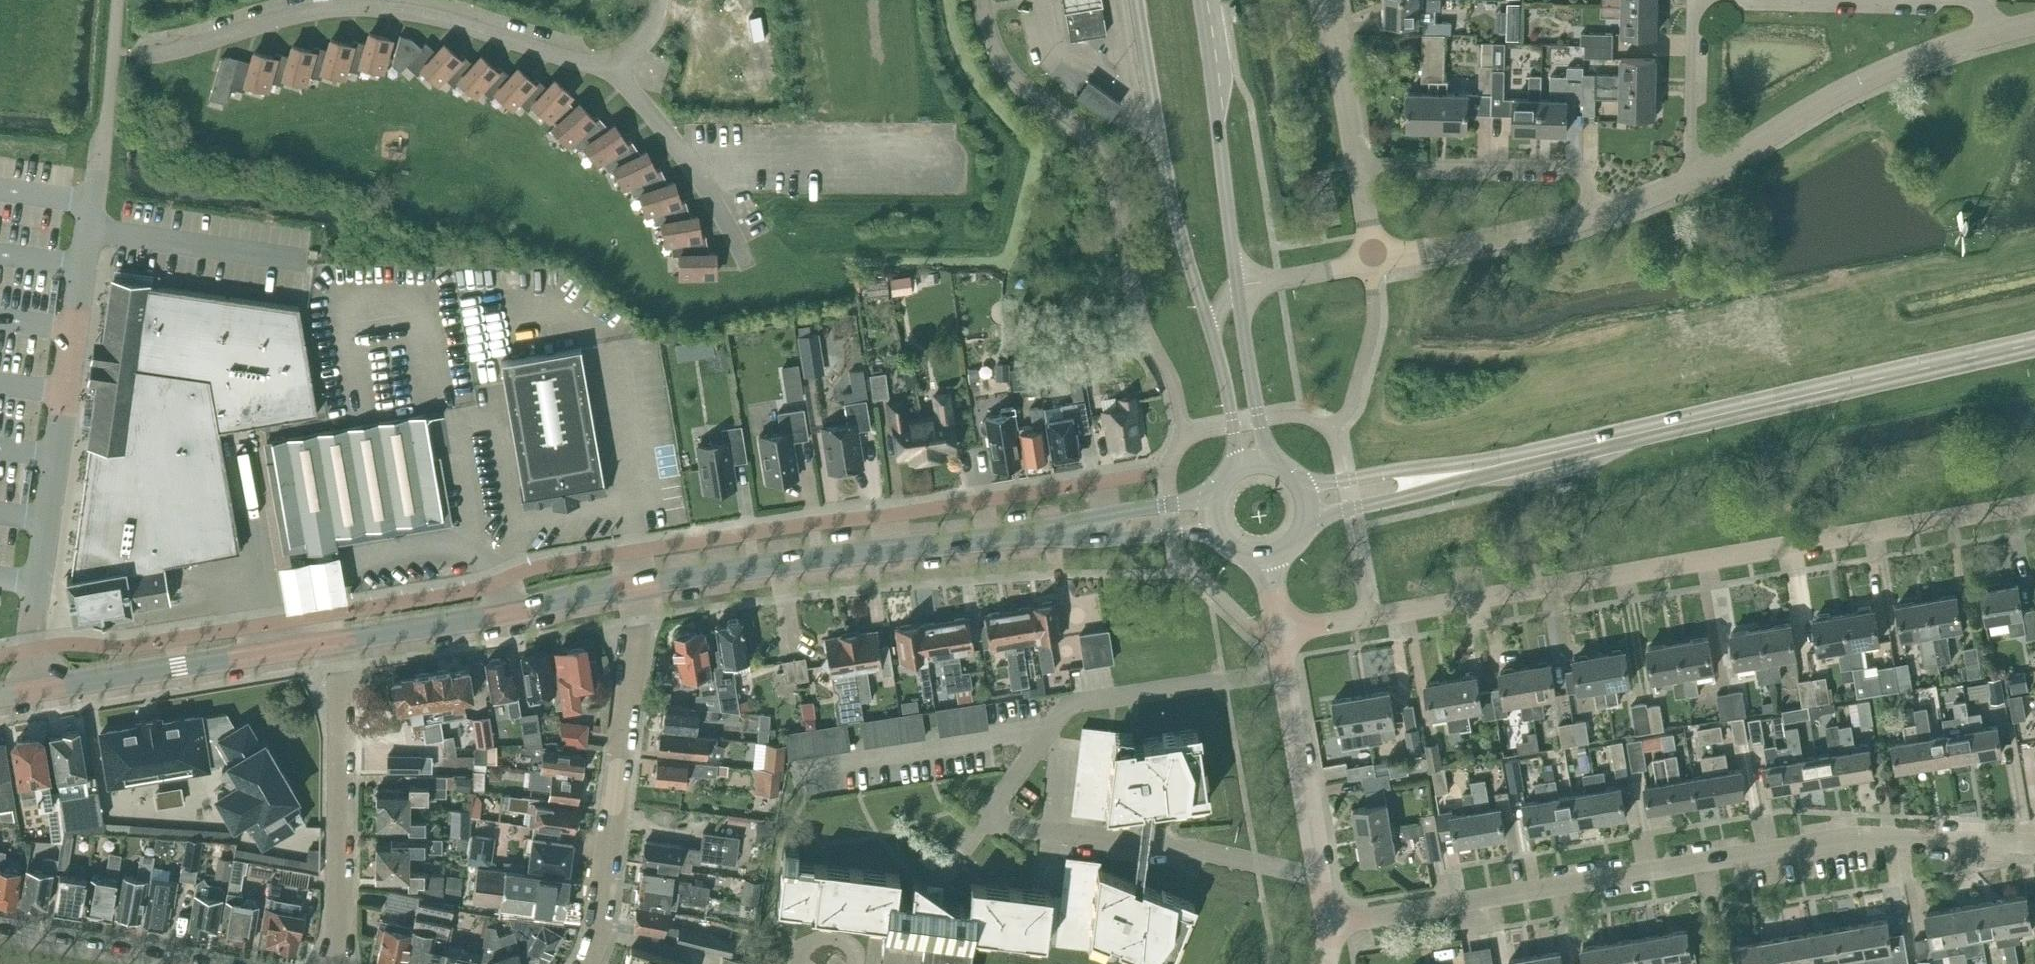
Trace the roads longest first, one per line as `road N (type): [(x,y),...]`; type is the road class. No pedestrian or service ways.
road 1 (residential): [(1280,632),(2034,501)]
road 2 (residential): [(1328,924),(1891,837),(2034,845)]
road 3 (residential): [(31,691),(29,650),(118,0)]
road 4 (secondary): [(1519,460),(2034,344)]
road 5 (residential): [(1320,877),(1199,850),(985,824),(1049,726)]
road 6 (tertiary): [(630,585),(1023,534)]
road 7 (residential): [(587,963),(631,697),(630,585)]
road 8 (residential): [(1694,181),(1931,54),(2004,31)]
road 9 (secondary): [(1135,0),(1175,217),(1209,323)]
road 10 (residential): [(337,963),(341,642)]
road 11 (tertiary): [(31,691),(341,642)]
road 12 (tertiary): [(341,642),(504,616),(630,585)]
road 13 (secondary): [(1240,286),(1209,0)]
road 14 (residential): [(1595,217),(1576,168),(1359,166)]
road 15 (residential): [(1286,671),(1064,703),(1049,726)]
road 16 (residential): [(1373,258),(1516,238),(1595,217)]
road 17 (secondary): [(1306,529),(1350,508),(1476,479),(1519,460)]
road 18 (secondary): [(1519,460),(1298,479)]
road 19 (unclassified): [(1320,877),(1286,671)]
road 20 (tertiary): [(1218,490),(1023,534)]
road 21 (tertiary): [(1023,534),(1220,535)]
road 22 (residential): [(0,937),(185,963)]
road 23 (secondary): [(1276,465),(1264,437),(1240,286)]
road 24 (residential): [(1694,181),(1696,0)]
road 25 (residential): [(1359,166),(1330,0)]
road 26 (secondary): [(1209,323),(1236,440),(1230,474)]
road 27 (residential): [(1373,258),(1240,286)]

